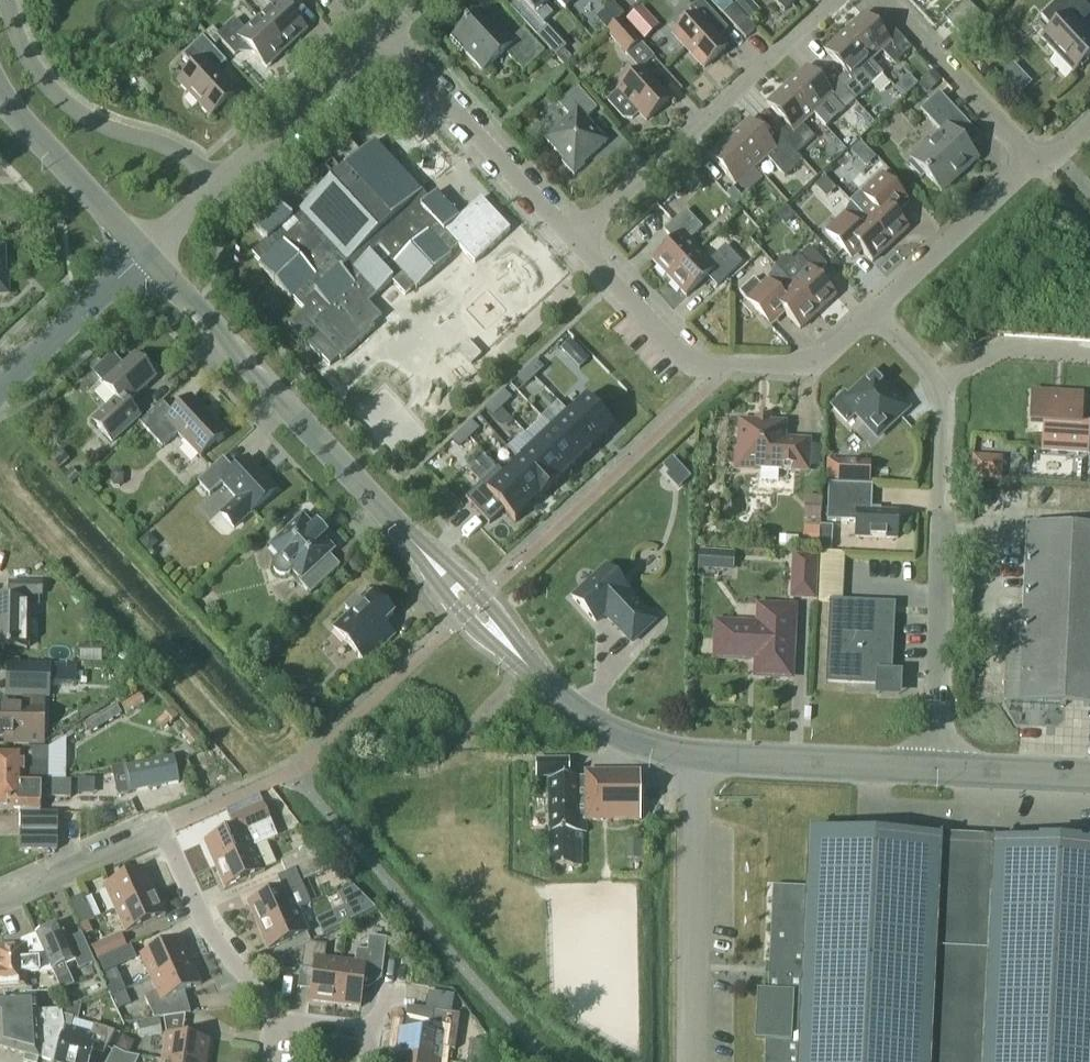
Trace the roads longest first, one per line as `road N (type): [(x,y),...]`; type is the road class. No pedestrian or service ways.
road 1 (residential): [(936,767),(942,412),(925,370),(871,314)]
road 2 (tertiary): [(936,767),(692,755),(611,731),(563,698)]
road 3 (residential): [(574,239),(690,366),(814,366),(871,314)]
road 4 (residential): [(574,239),(832,0)]
road 5 (tertiary): [(380,507),(145,254)]
road 6 (residential): [(217,185),(180,152),(100,123),(51,89),(26,56),(8,0)]
road 7 (residential): [(381,33),(574,239)]
road 8 (tertiary): [(380,507),(463,615),(563,698)]
road 9 (tertiary): [(563,698),(471,584),(380,507)]
road 10 (residential): [(1034,163),(880,0)]
road 11 (unclassified): [(217,185),(381,33)]
road 12 (residential): [(871,314),(1034,163)]
road 13 (tertiary): [(145,254),(0,94)]
road 14 (residential): [(266,1017),(194,905),(165,828)]
road 15 (tertiary): [(0,393),(145,254)]
road 16 (residential): [(0,903),(165,828)]
road 17 (tertiary): [(1089,774),(936,767)]
road 18 (residential): [(367,1061),(371,1028),(266,1017)]

